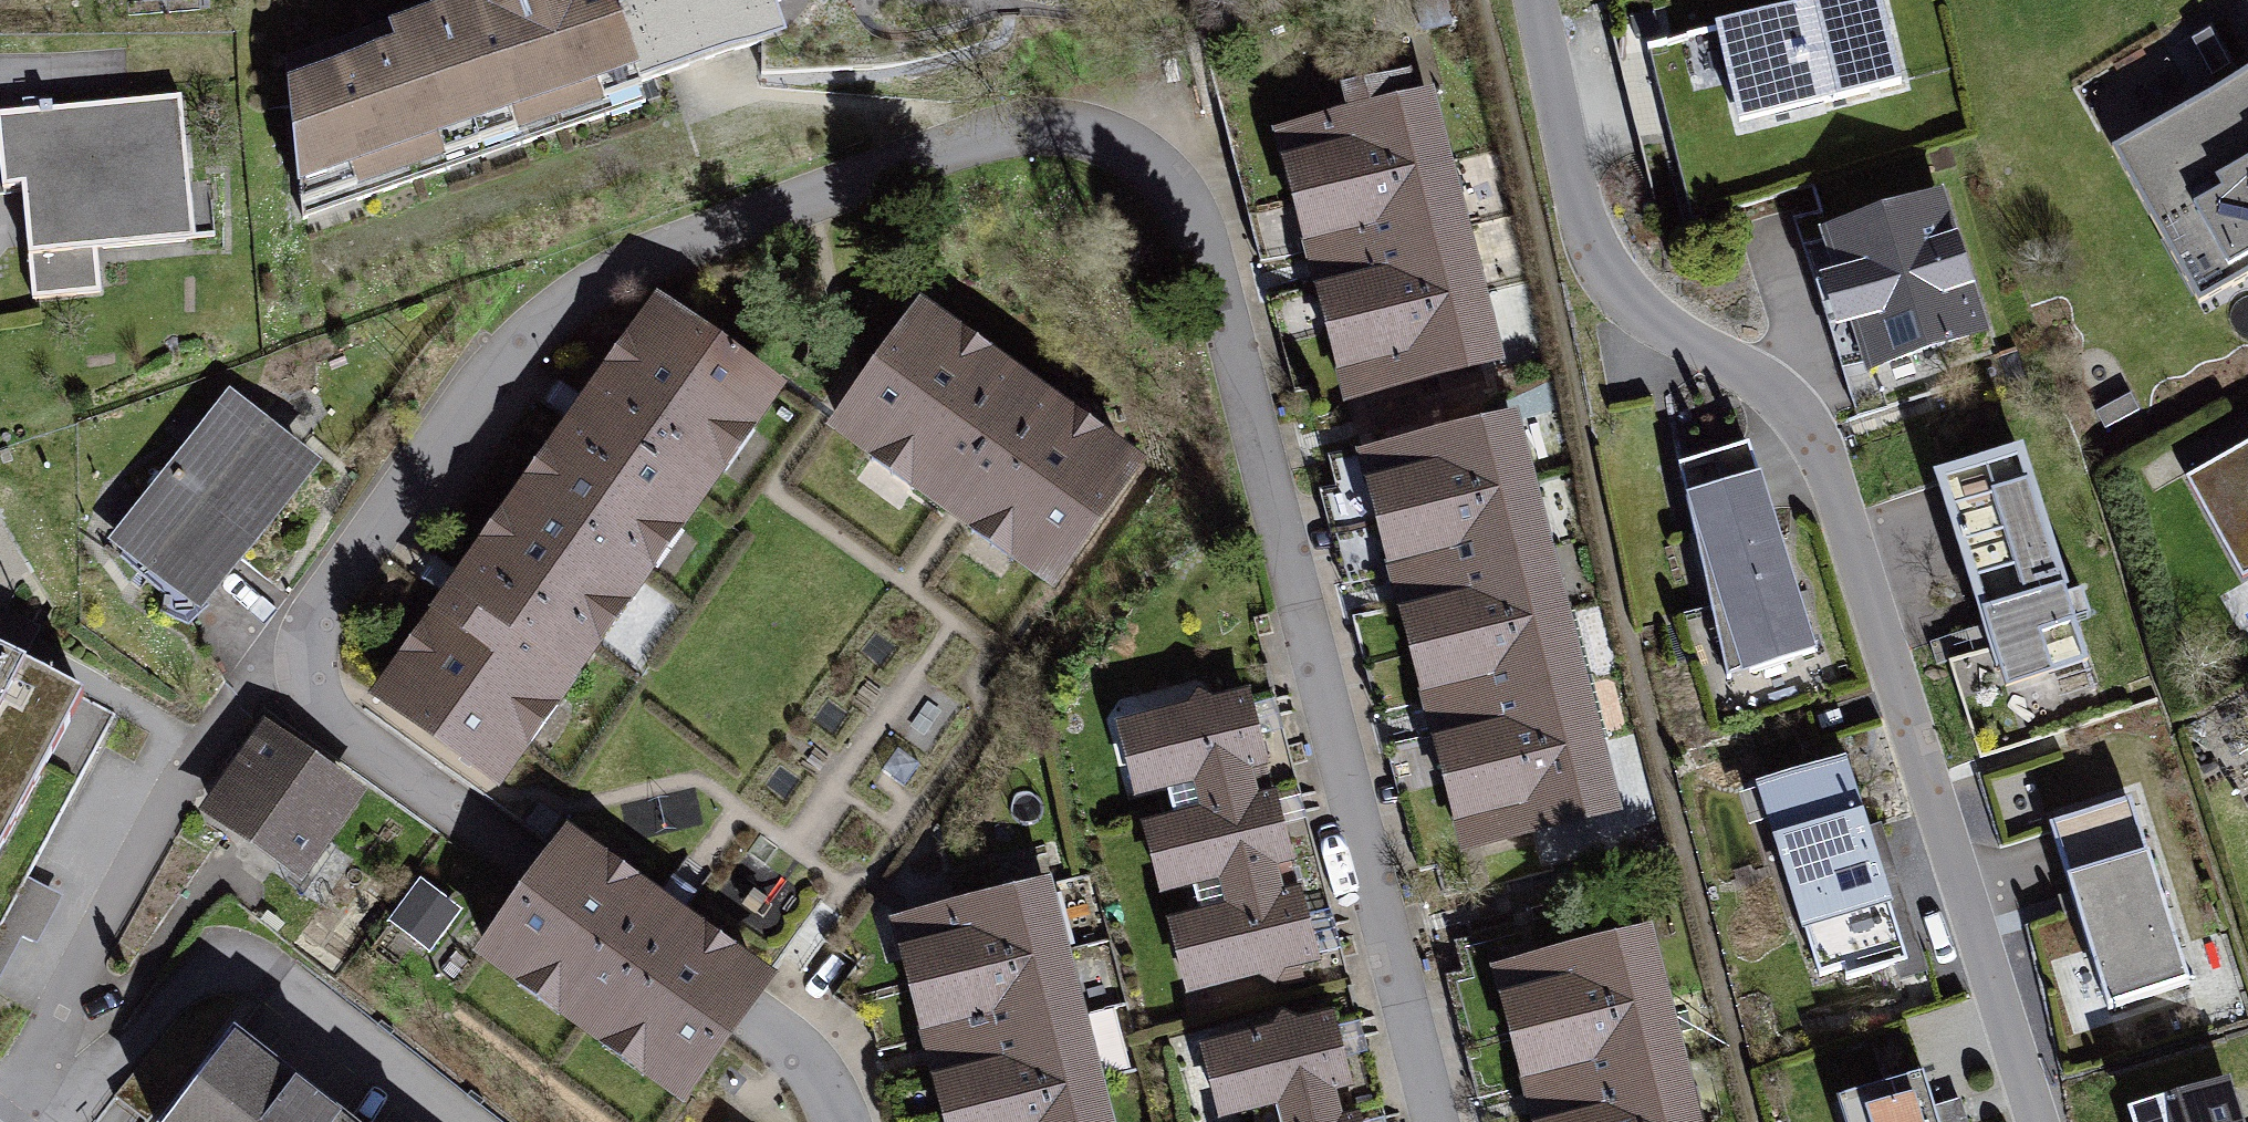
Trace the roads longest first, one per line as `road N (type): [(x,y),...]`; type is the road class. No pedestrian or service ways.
road 1 (residential): [(838,1121),(832,1100),(787,1044),(348,735),(315,692),(306,645),(330,593),(492,360),(563,301),(670,247),(996,133),(1070,128),(1136,151),(1184,203),(1213,263),(1441,1121)]
road 2 (residential): [(1539,0),(1591,255),(1647,314),(1769,383),(1830,468),(2036,1121)]

